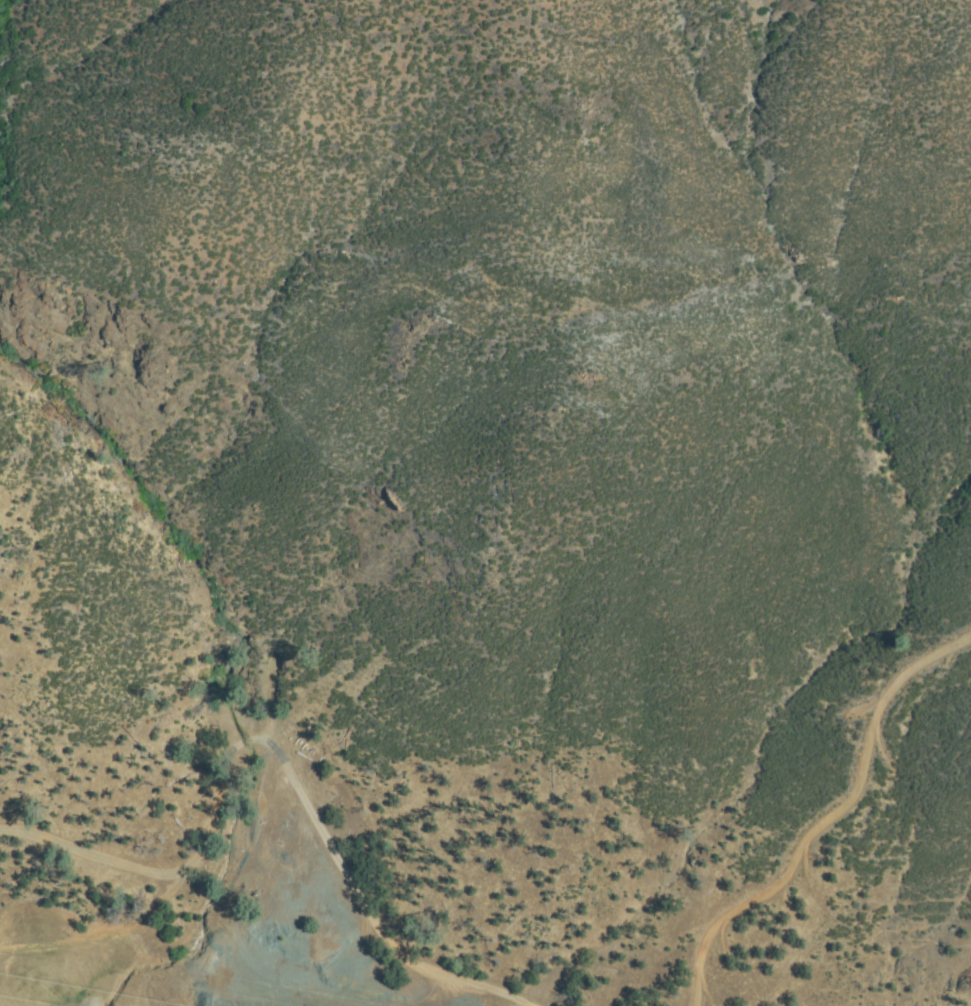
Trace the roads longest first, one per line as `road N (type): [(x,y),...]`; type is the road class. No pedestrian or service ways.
road 1 (track): [(529,1005),(412,963),(279,772),(264,772),(232,801),(205,857),(184,870),(0,824)]
road 2 (track): [(970,638),(904,683),(875,734),(856,799),(784,881),(711,945),(699,1005)]

